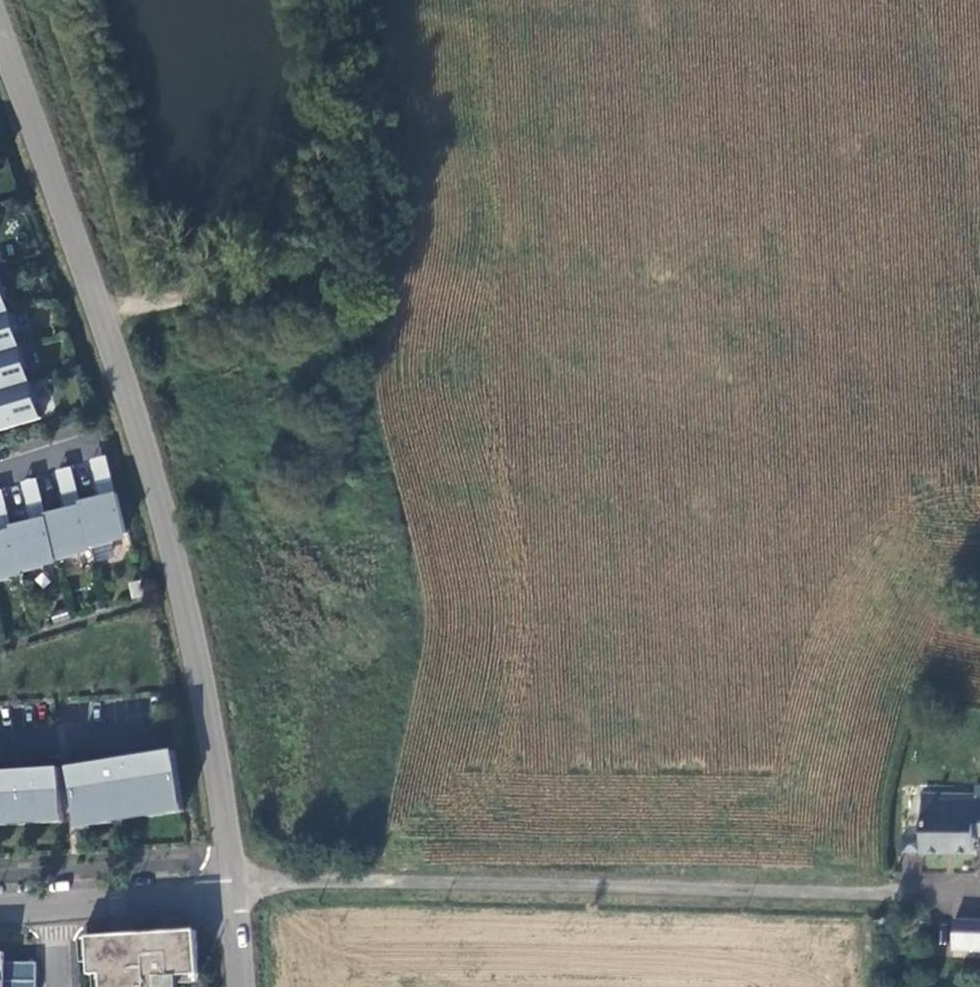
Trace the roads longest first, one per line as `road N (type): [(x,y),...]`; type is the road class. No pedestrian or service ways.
road 1 (tertiary): [(0,43),(131,391),(172,530),(204,684),(231,894)]
road 2 (residential): [(231,894),(285,879),(846,886)]
road 3 (residential): [(596,142),(905,150),(884,427)]
road 4 (residential): [(596,142),(591,402),(884,427)]
road 5 (residential): [(884,427),(878,667)]
road 6 (residential): [(878,667),(846,886)]
road 7 (residential): [(63,903),(231,894)]
road 8 (residential): [(598,0),(596,142)]
road 9 (residential): [(846,886),(977,887)]

